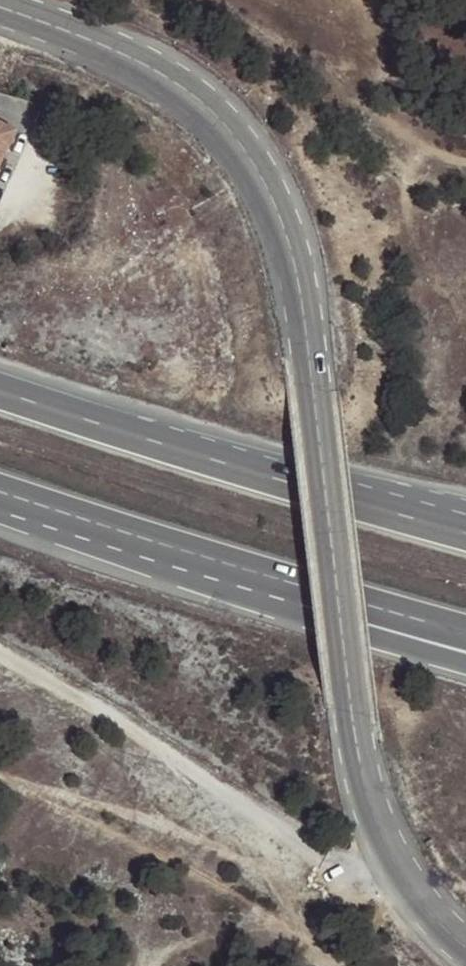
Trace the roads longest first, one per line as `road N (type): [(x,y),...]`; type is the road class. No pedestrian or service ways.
road 1 (secondary): [(0,13),(179,86),(232,130),(268,185),(287,230),(307,327),(364,787),(391,854),(465,946)]
road 2 (motorway): [(0,508),(202,584),(465,664)]
road 3 (motorway): [(0,490),(465,633)]
road 4 (track): [(418,894),(353,876),(0,652)]
road 5 (motorway): [(465,532),(79,419)]
road 6 (motorway): [(465,511),(79,419)]
road 7 (track): [(0,780),(296,921),(323,965)]

